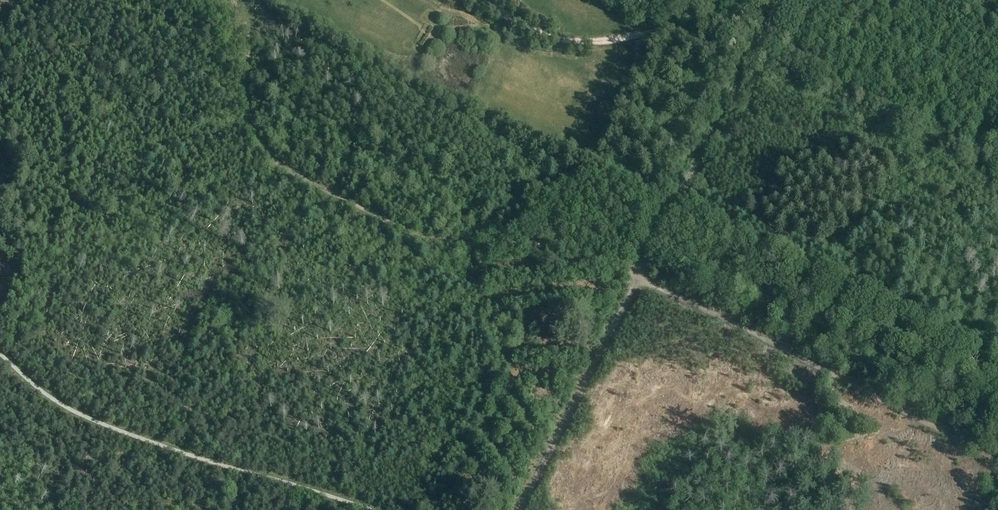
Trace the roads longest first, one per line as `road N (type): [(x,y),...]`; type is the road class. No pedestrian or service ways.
road 1 (track): [(639,276),(564,245),(416,235),(288,171),(254,133),(249,56),(232,0)]
road 2 (track): [(997,461),(639,276)]
road 3 (track): [(639,276),(519,509)]

